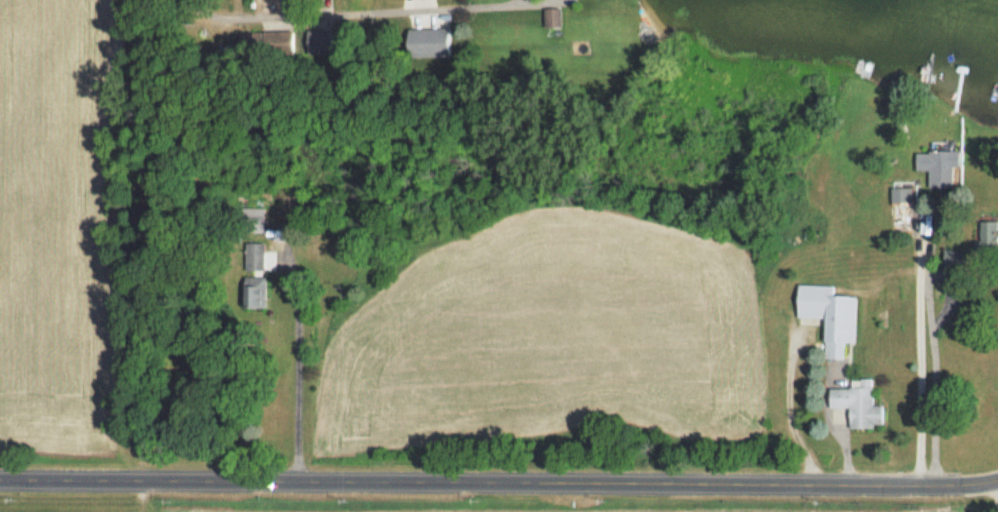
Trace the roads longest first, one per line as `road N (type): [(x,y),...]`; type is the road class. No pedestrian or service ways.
road 1 (tertiary): [(997,477),(817,485),(0,479)]
road 2 (residential): [(516,0),(466,15),(294,20),(200,20),(198,0)]

